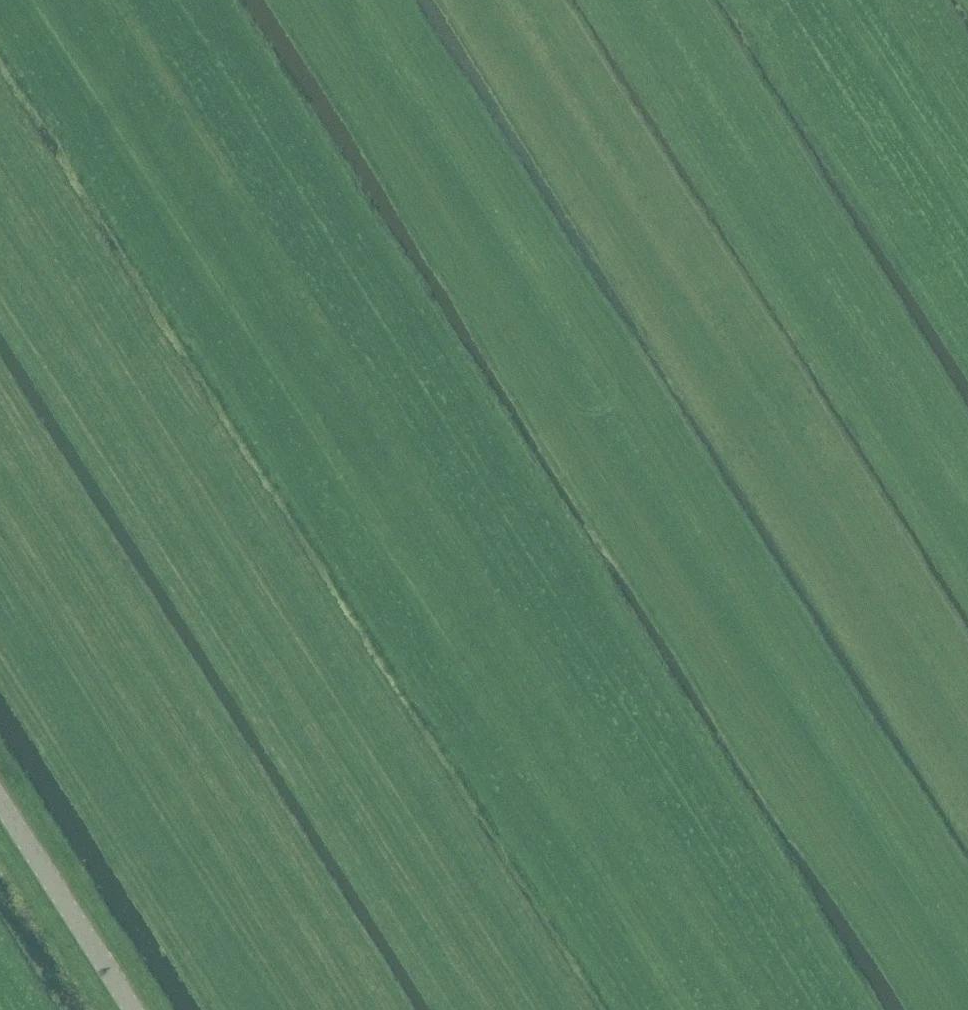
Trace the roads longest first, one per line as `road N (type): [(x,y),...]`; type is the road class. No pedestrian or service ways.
road 1 (unclassified): [(132,1009),(0,804)]

